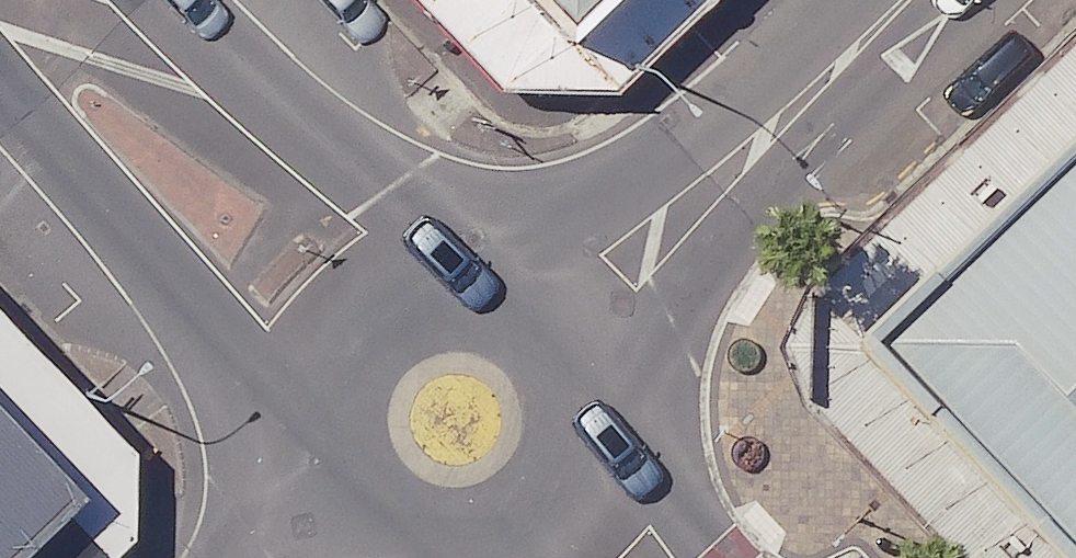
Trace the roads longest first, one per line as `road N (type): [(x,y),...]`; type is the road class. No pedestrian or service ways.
road 1 (tertiary): [(552,329),(903,0)]
road 2 (secondary): [(362,327),(55,0)]
road 3 (tertiary): [(362,327),(396,302),(436,290),(479,290),(518,304),(552,329)]
road 4 (tertiary): [(552,329),(576,363),(588,403),(587,445),(572,484),(547,517)]
road 5 (tertiary): [(547,517),(513,540),(473,552),(432,551),(393,537),(361,512)]
road 6 (tertiary): [(361,512),(337,479),(325,440),(325,399),(338,360),(362,327)]

